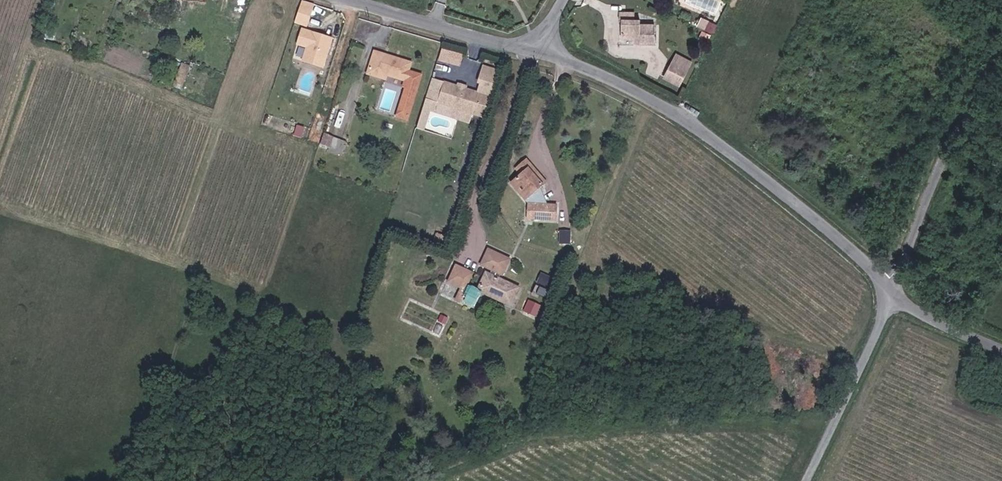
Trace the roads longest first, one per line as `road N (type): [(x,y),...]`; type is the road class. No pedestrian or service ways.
road 1 (unclassified): [(534,50),(664,106),(828,229),(893,291)]
road 2 (unclassified): [(1001,75),(932,193),(893,291)]
road 3 (unclassified): [(893,291),(805,480)]
road 4 (unclassified): [(351,0),(534,50)]
road 5 (unclassified): [(893,291),(920,313),(1001,350)]

